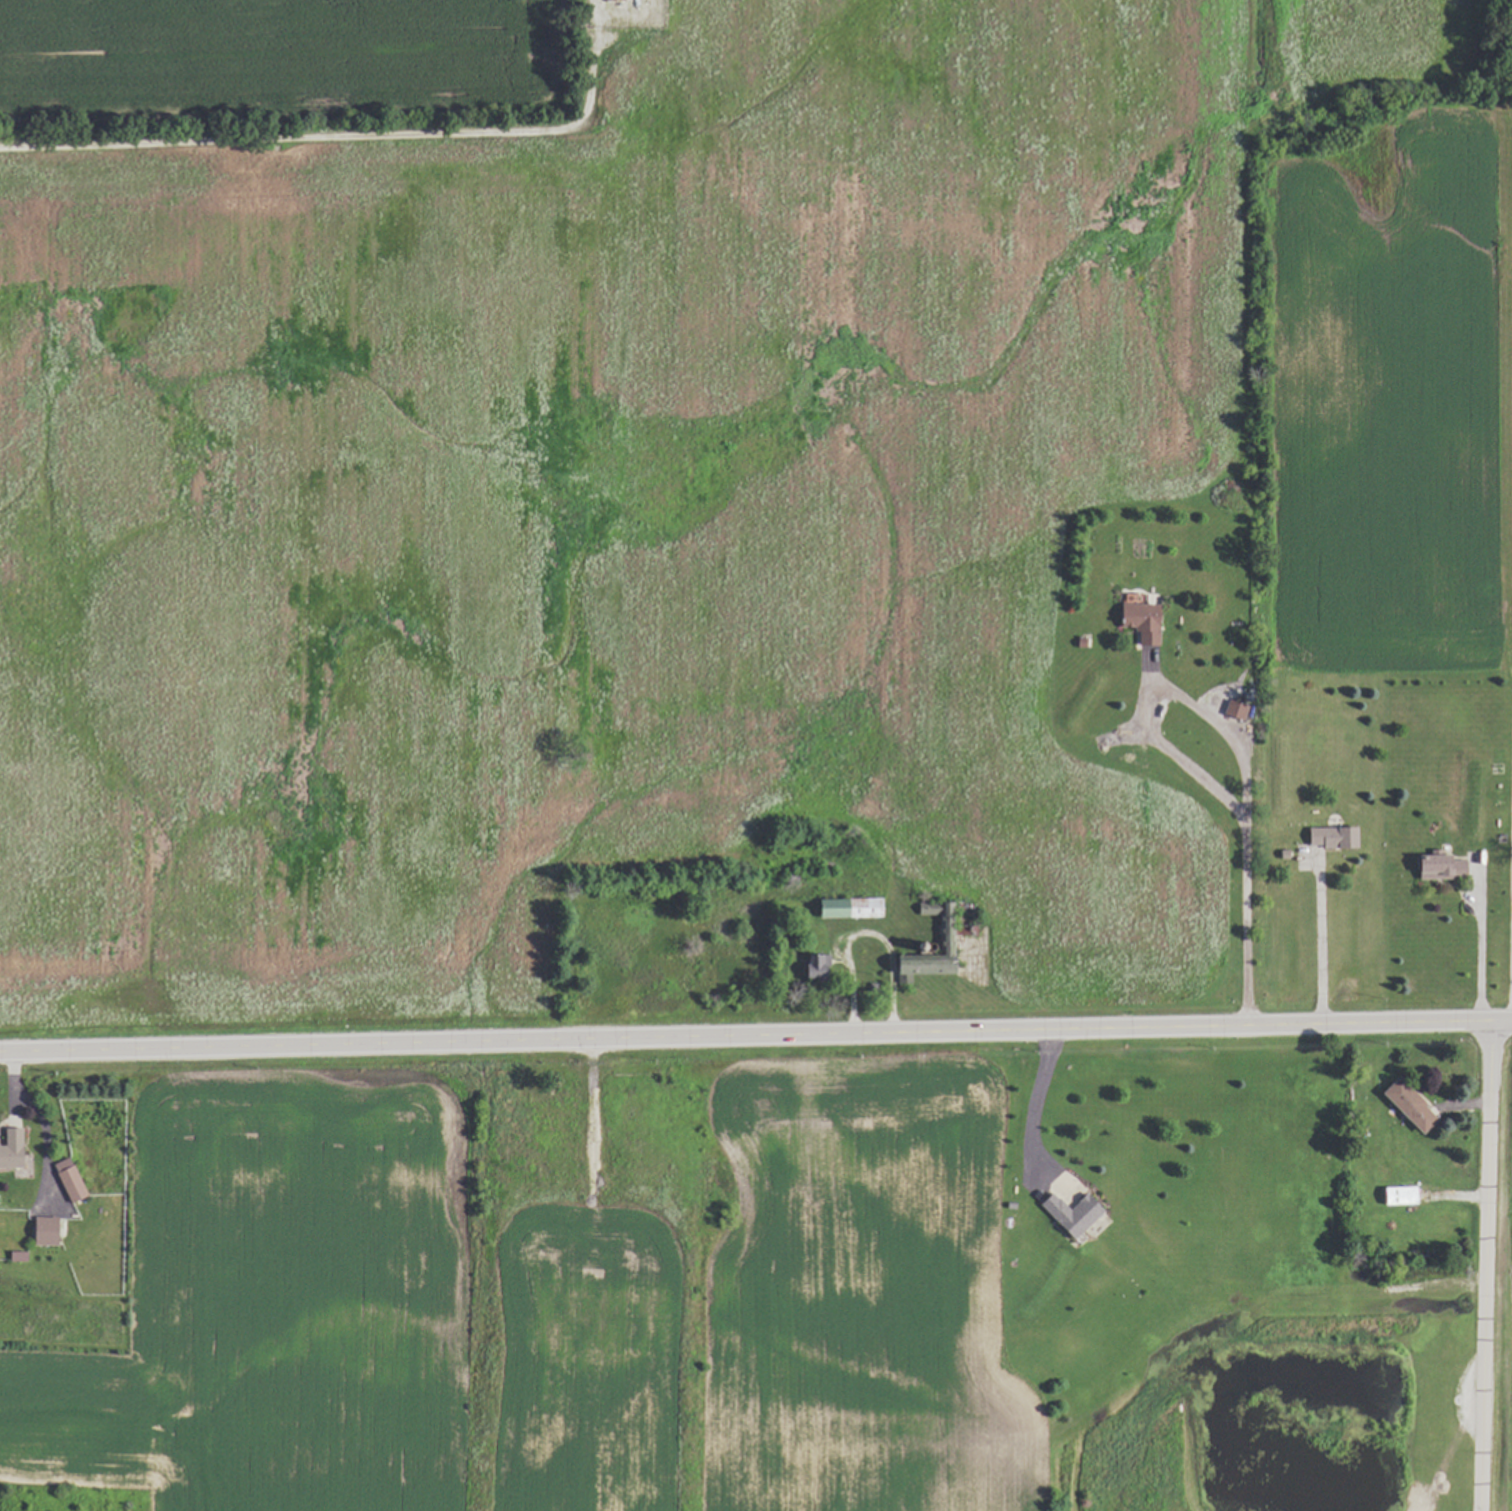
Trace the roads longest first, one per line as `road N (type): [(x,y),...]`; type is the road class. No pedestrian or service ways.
road 1 (secondary): [(0,1055),(1511,1022)]
road 2 (residential): [(1490,1022),(1484,1510)]

